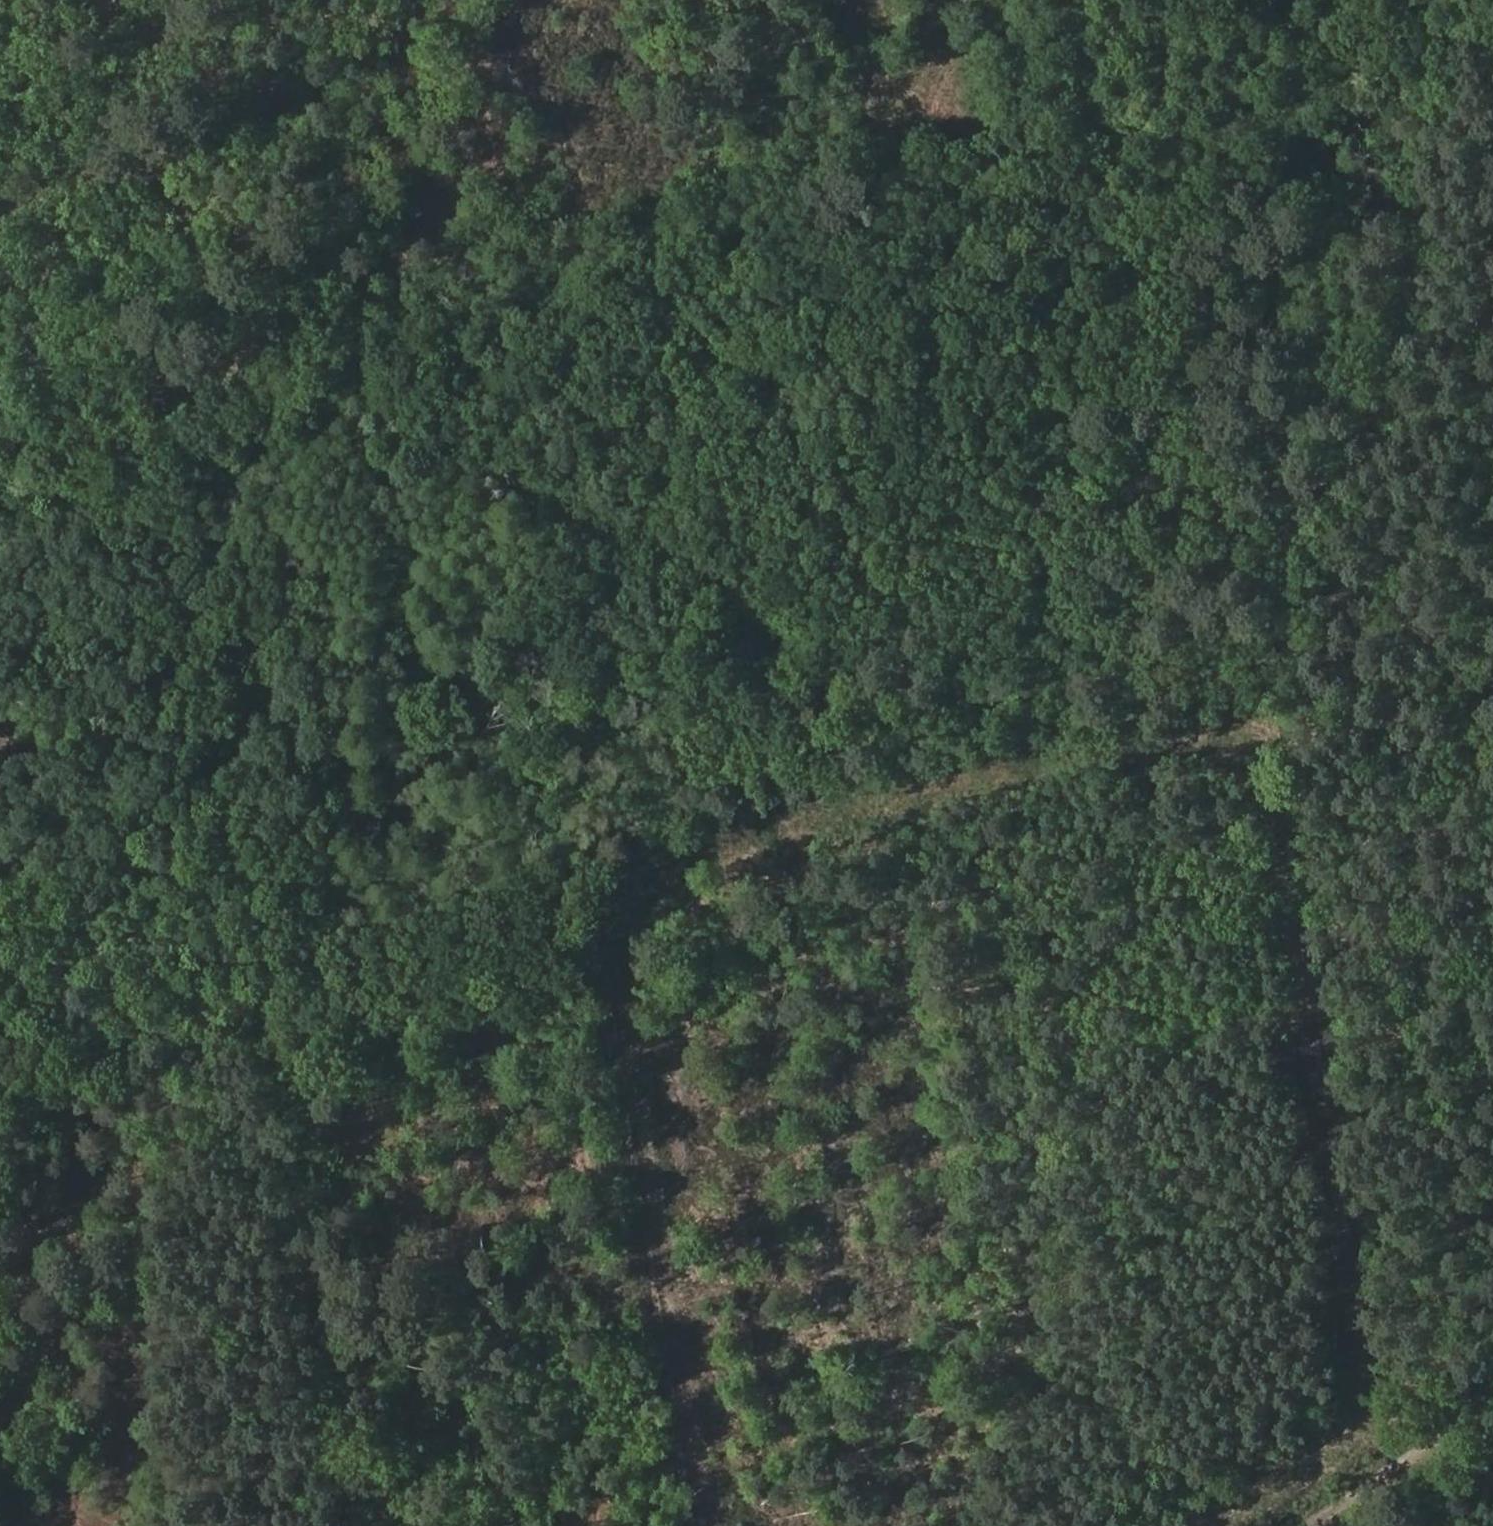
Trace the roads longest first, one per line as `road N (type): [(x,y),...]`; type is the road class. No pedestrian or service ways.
road 1 (track): [(1310,1525),(1492,1395)]
road 2 (track): [(0,95),(147,0)]

